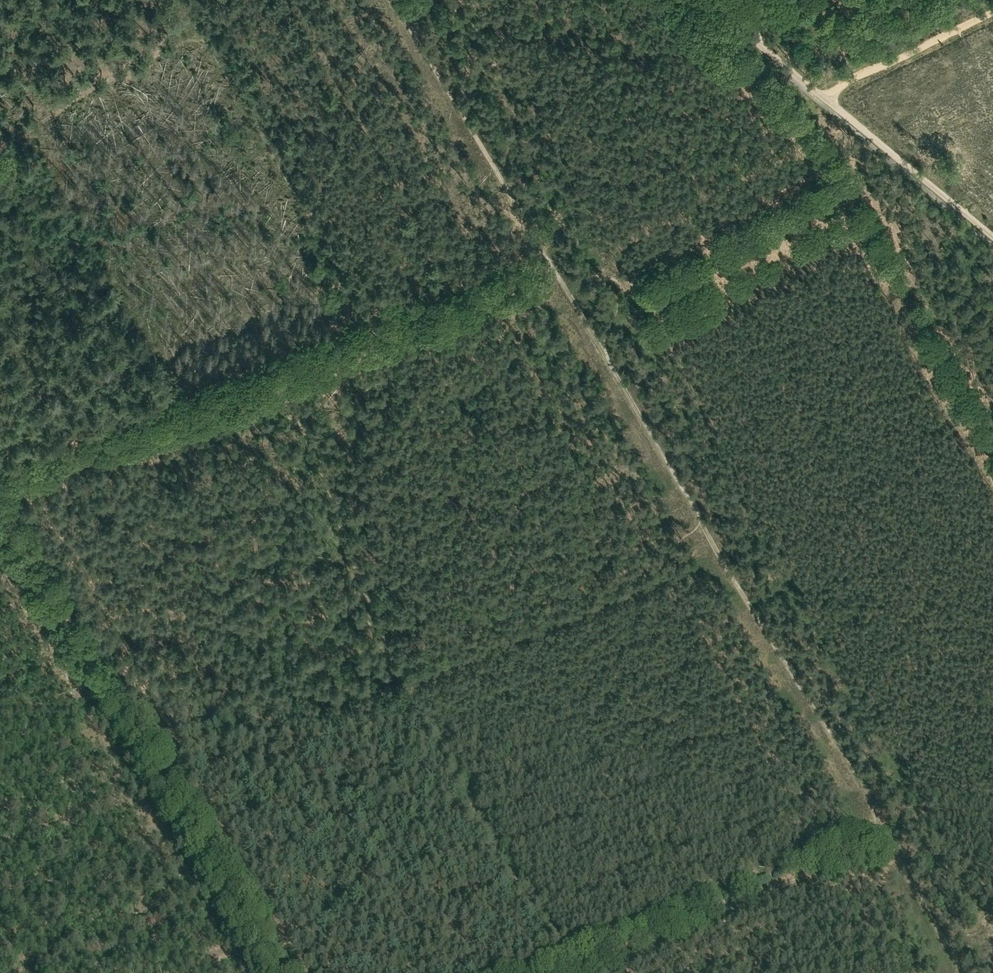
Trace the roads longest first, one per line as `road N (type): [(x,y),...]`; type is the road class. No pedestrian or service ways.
road 1 (track): [(992,235),(713,0)]
road 2 (track): [(568,972),(891,843)]
road 3 (track): [(0,504),(159,773)]
road 4 (track): [(282,372),(399,660)]
road 5 (track): [(396,0),(553,264)]
road 6 (track): [(423,707),(475,808),(577,969)]
road 7 (track): [(282,372),(0,482)]
road 8 (track): [(159,773),(399,660)]
road 9 (track): [(159,773),(275,972)]
road 10 (track): [(603,350),(700,518)]
road 11 (track): [(553,264),(376,333)]

